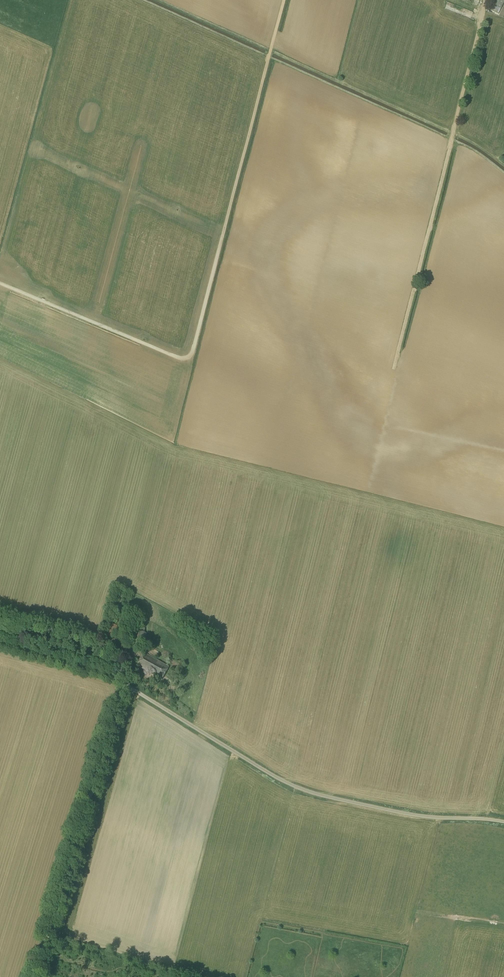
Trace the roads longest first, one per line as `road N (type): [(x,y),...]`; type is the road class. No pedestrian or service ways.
road 1 (unclassified): [(503,823),(414,817),(297,788),(124,684),(0,646)]
road 2 (track): [(193,358),(285,0)]
road 3 (track): [(124,684),(35,976)]

